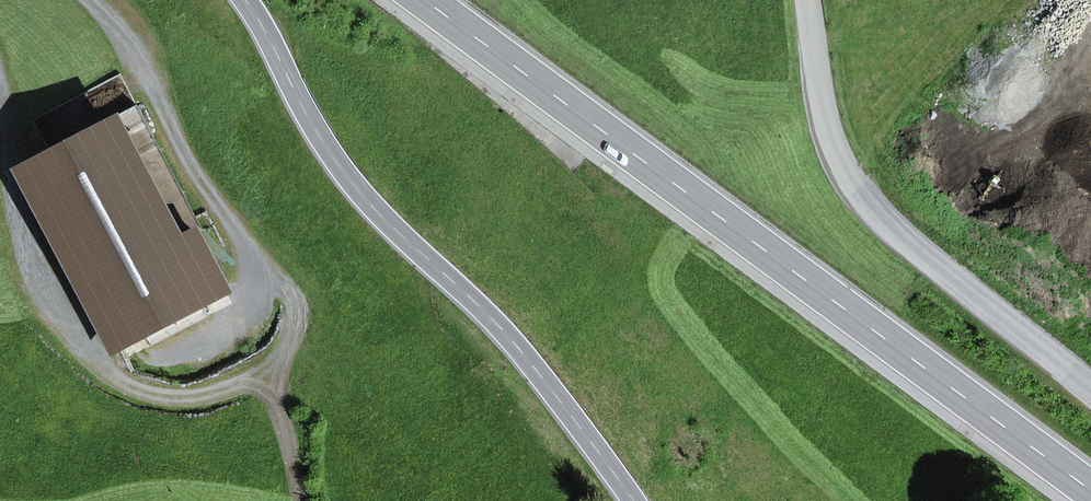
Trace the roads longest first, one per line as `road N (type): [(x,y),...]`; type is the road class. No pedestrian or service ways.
road 1 (primary): [(422,0),(1090,491)]
road 2 (tertiary): [(248,0),(342,166),(402,237),(524,353),(635,500)]
road 3 (tertiary): [(1090,388),(930,261),(858,190),(827,120),(807,0)]
road 4 (track): [(289,350),(280,389),(302,500)]

